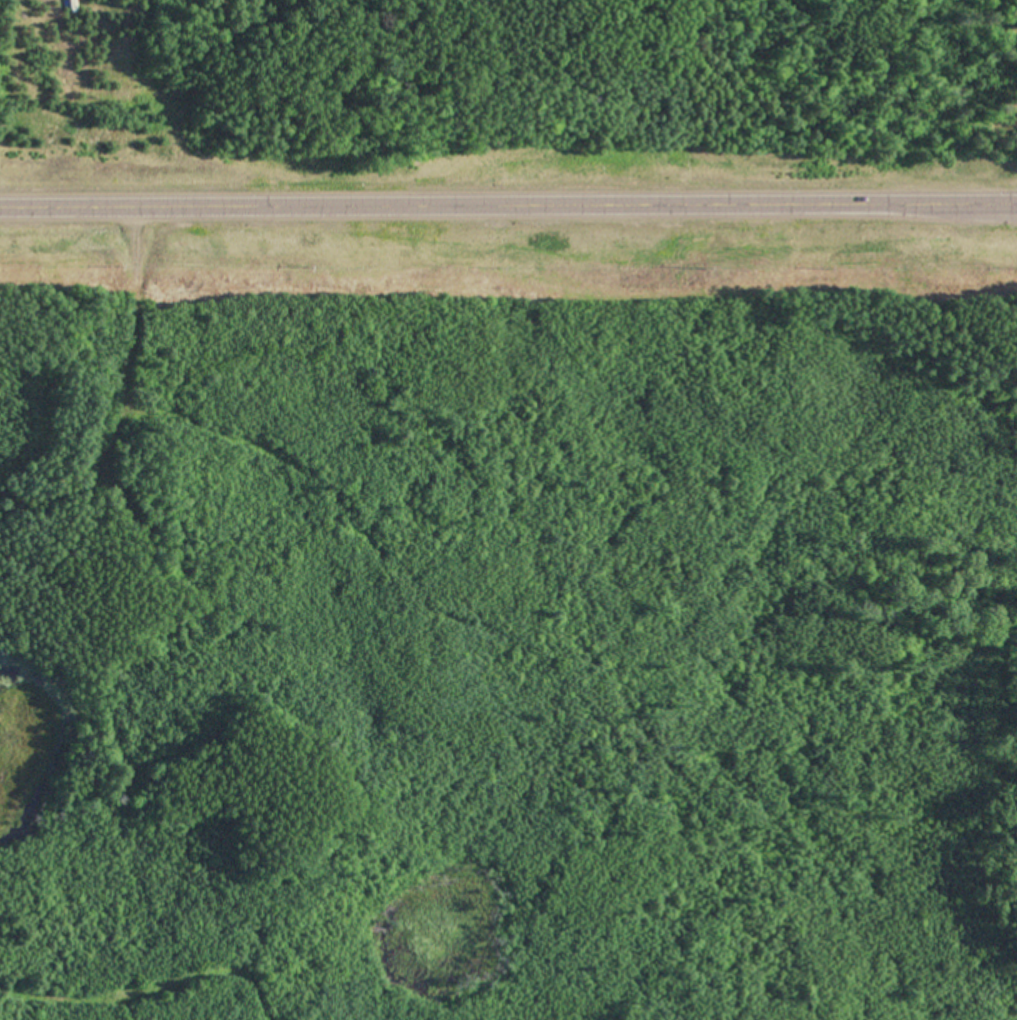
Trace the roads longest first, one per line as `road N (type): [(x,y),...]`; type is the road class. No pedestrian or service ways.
road 1 (primary): [(1016,198),(0,206)]

